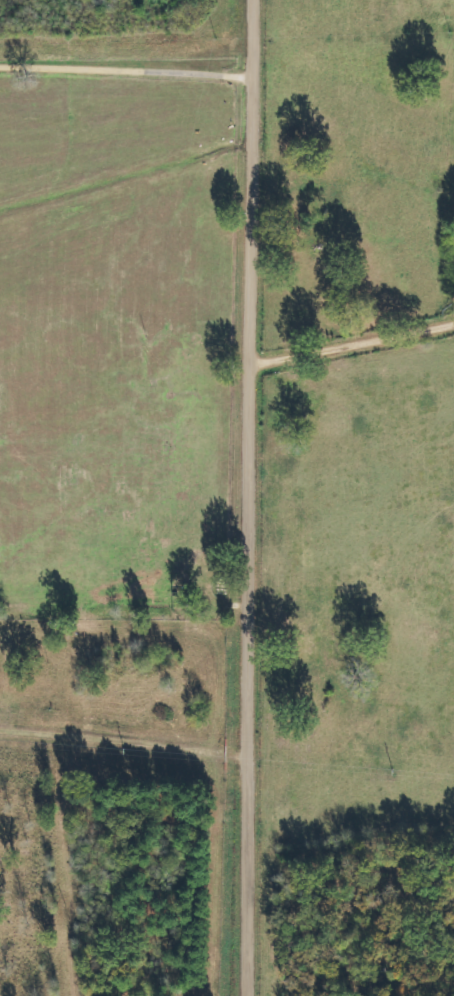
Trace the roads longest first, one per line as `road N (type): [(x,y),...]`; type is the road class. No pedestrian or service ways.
road 1 (residential): [(253,995),(261,0)]

